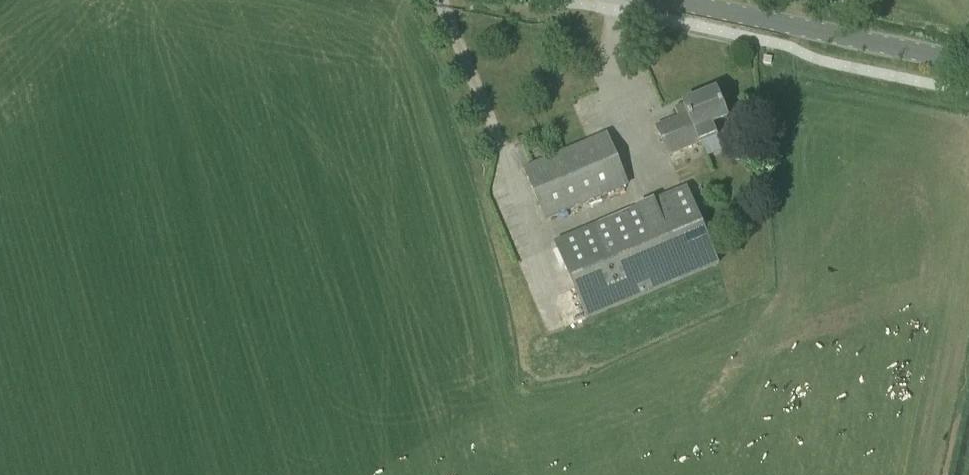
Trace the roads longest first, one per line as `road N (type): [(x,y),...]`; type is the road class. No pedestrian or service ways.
road 1 (tertiary): [(669,0),(968,60)]

